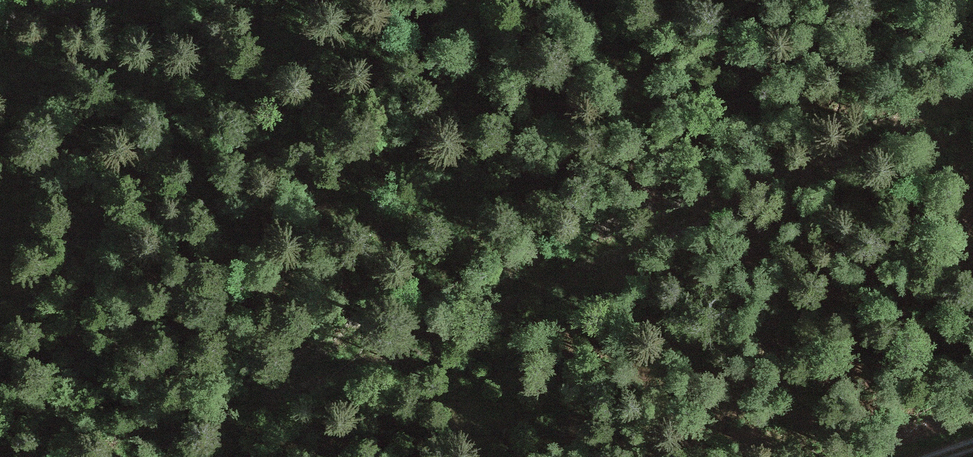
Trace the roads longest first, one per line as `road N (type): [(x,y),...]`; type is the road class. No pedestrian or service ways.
road 1 (track): [(111,456),(201,411),(972,92)]

